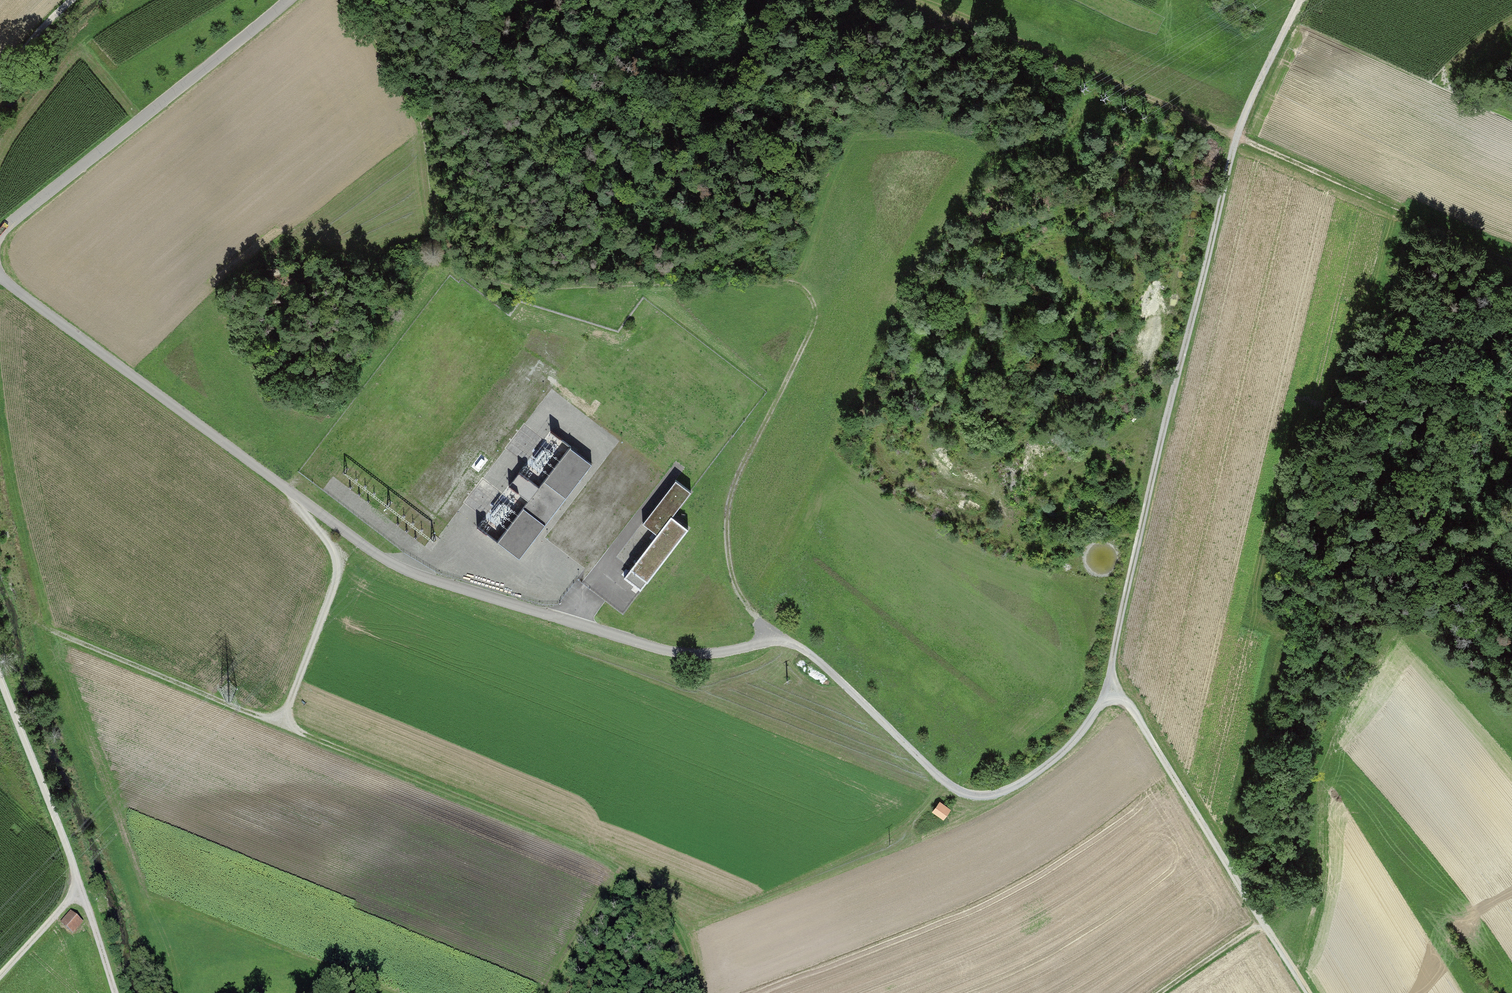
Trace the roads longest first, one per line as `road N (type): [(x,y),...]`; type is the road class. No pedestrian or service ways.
road 1 (track): [(792,643),(970,799),(992,799),(1028,784),(1078,744),(1108,689),(1236,130),(1301,0)]
road 2 (track): [(792,643),(769,629),(739,590),(727,516),(733,488),(815,323),(810,297),(786,283),(534,290),(479,274),(448,242),(424,104),(352,0)]
road 3 (track): [(0,276),(393,565),(698,658),(792,643)]
road 4 (track): [(700,992),(699,955),(684,922),(624,870),(57,633),(25,607),(0,551)]
road 5 (track): [(1511,259),(1236,130),(912,0)]
road 6 (track): [(289,0),(0,230)]
road 7 (track): [(1307,992),(1126,699),(1108,689)]
road 8 (track): [(0,686),(117,992)]
road 9 (track): [(282,725),(332,587),(336,554),(311,516),(313,506)]
road 10 (track): [(1153,992),(1261,918)]
road 11 (track): [(0,978),(81,889)]

